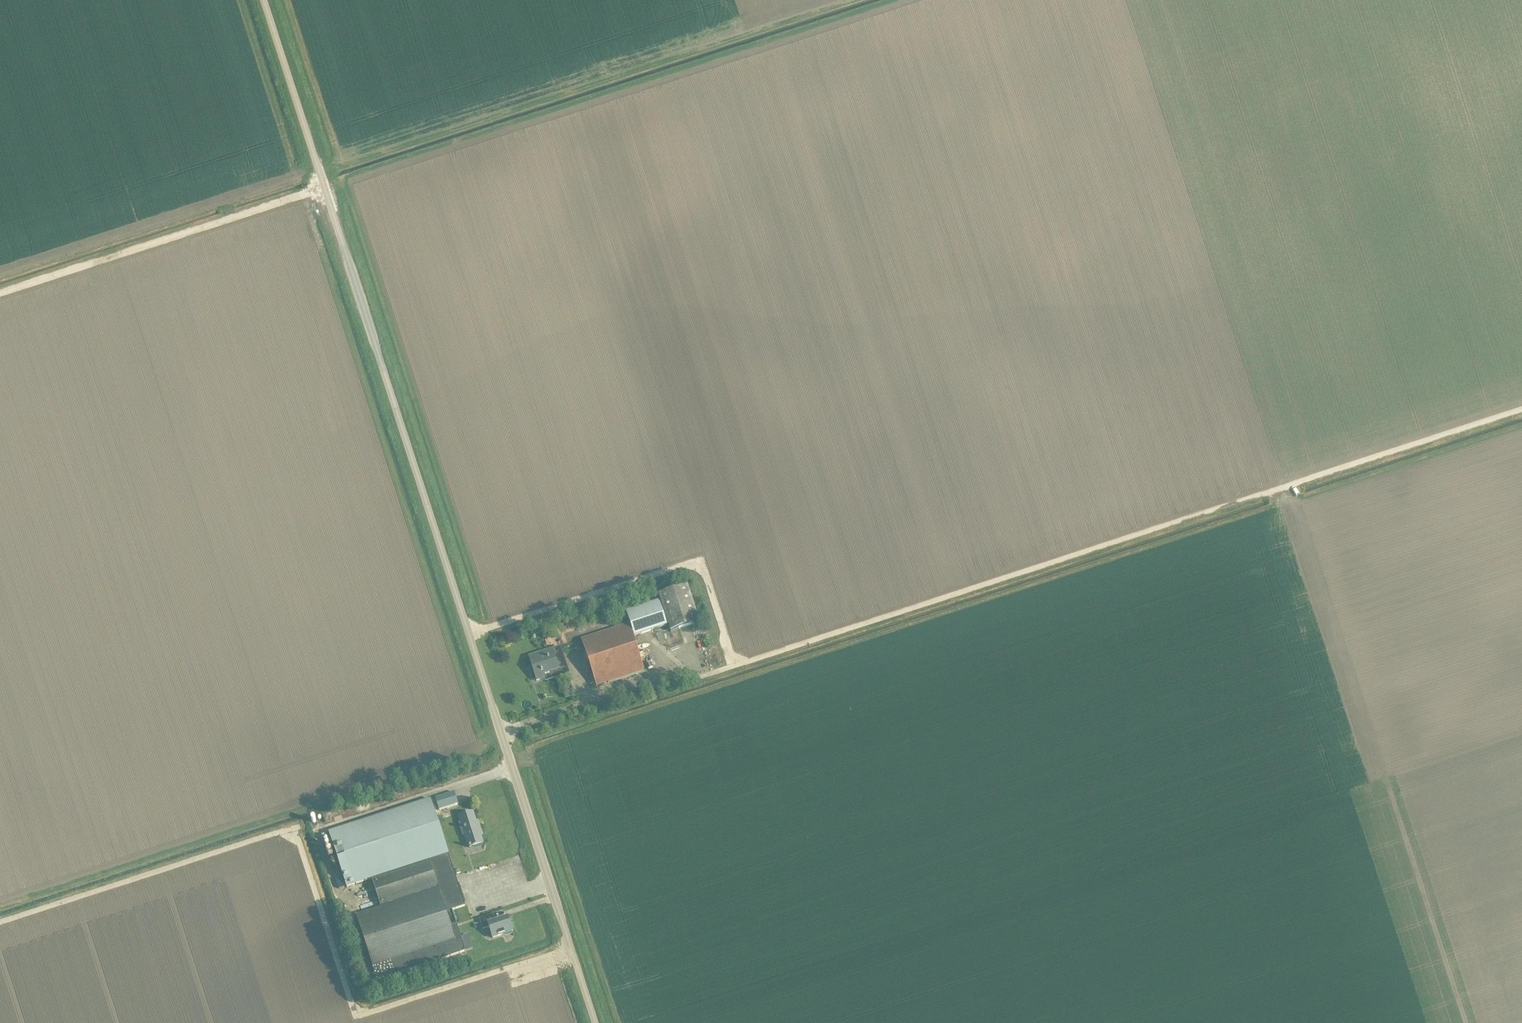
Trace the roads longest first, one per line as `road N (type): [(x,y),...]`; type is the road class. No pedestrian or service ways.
road 1 (tertiary): [(595,1022),(264,0)]
road 2 (track): [(571,951),(359,1013),(295,827),(0,920)]
road 3 (track): [(0,291),(324,185)]

